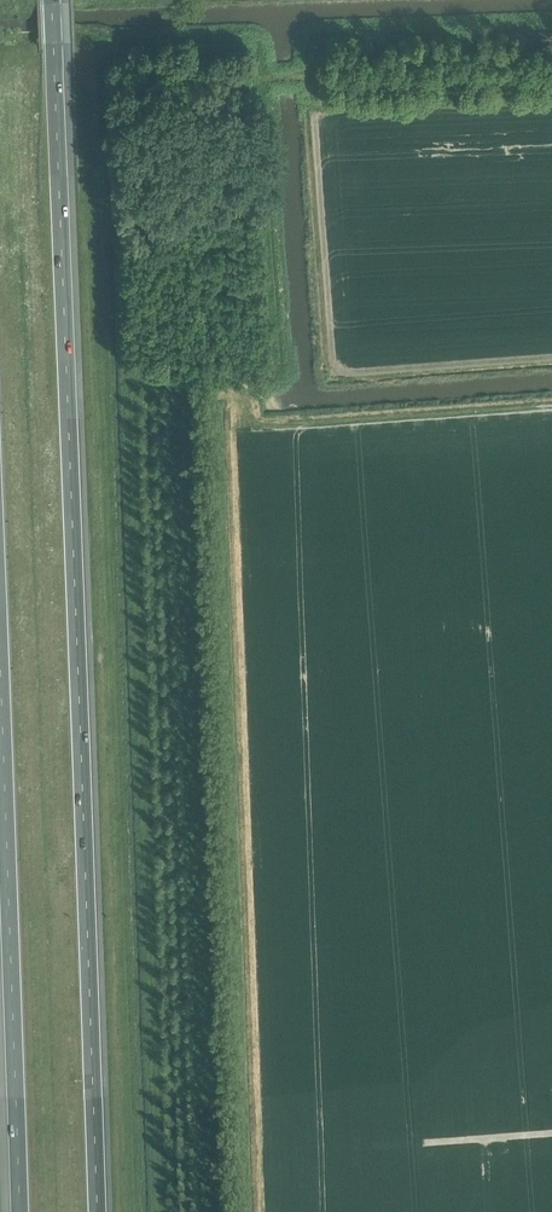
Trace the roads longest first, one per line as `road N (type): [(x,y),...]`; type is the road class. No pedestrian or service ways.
road 1 (motorway): [(97,1211),(51,0)]
road 2 (motorway): [(0,651),(19,1211)]

